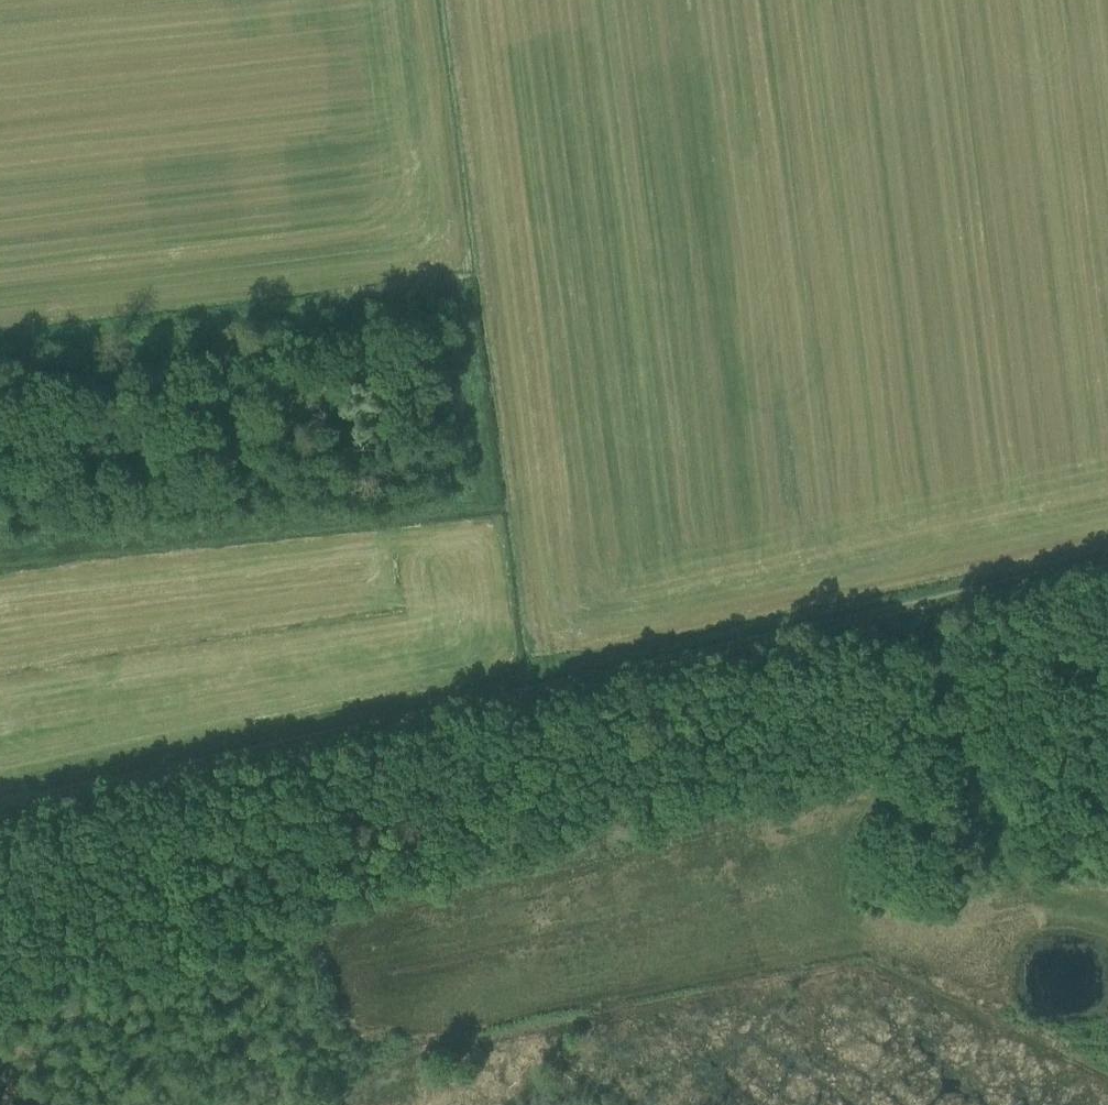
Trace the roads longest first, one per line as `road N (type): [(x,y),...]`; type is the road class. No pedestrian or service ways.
road 1 (track): [(0,808),(1107,568)]
road 2 (track): [(917,605),(926,664),(885,783),(862,817)]

